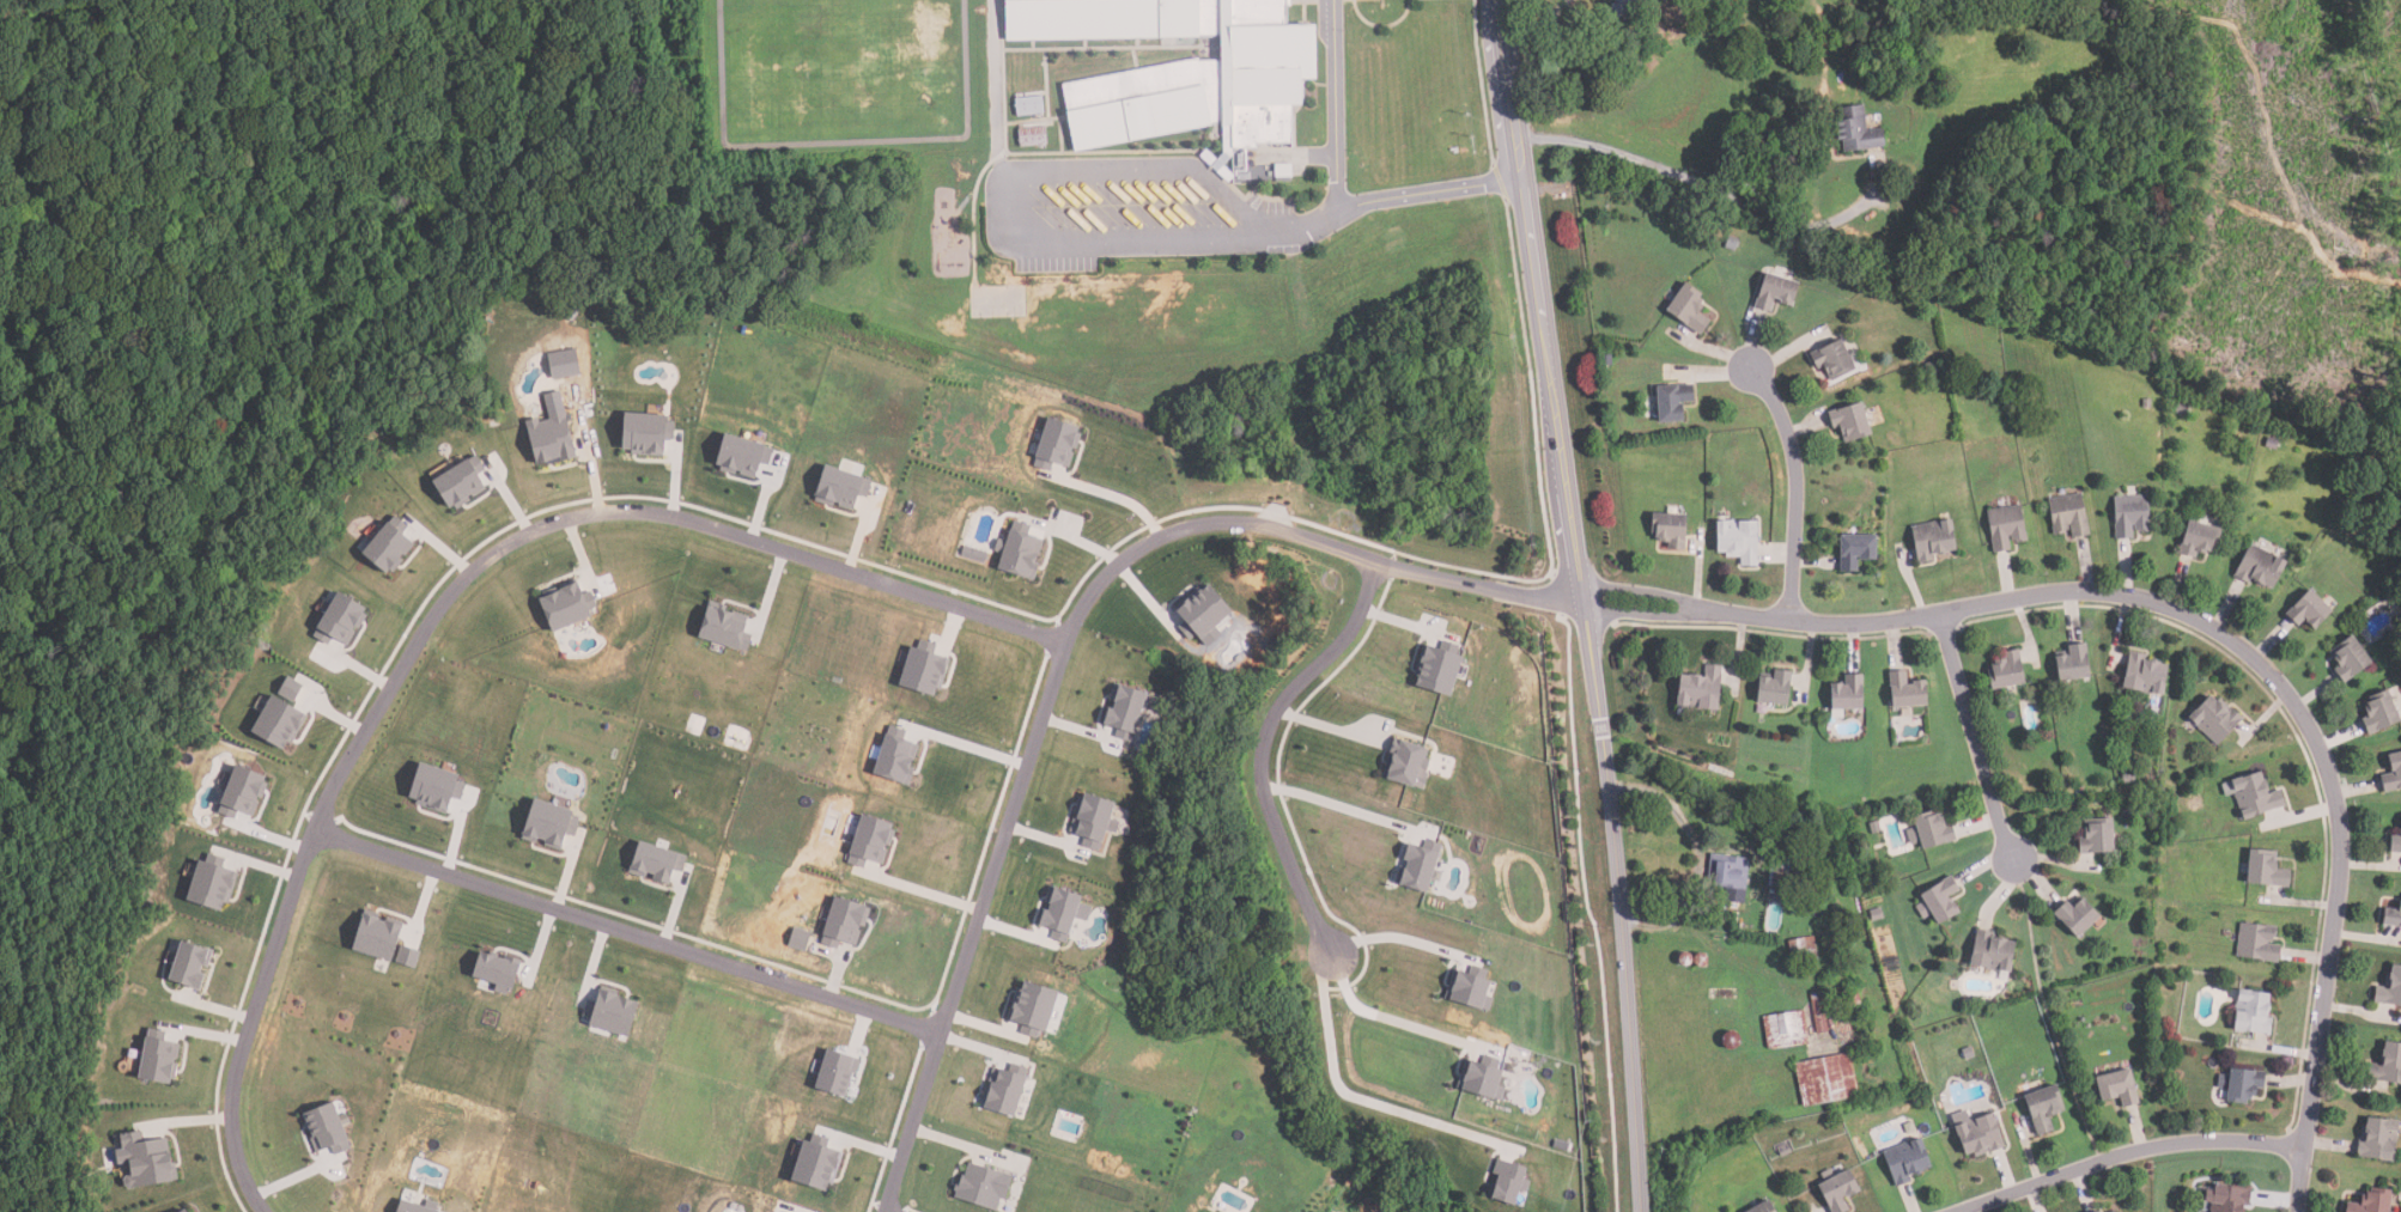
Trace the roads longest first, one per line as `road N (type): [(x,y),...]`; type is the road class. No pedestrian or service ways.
road 1 (residential): [(1065,639),(649,511),(607,511),(503,544),(463,580),(355,733),(312,830),(243,1042),(231,1114),(231,1146),(263,1211)]
road 2 (residential): [(1706,614),(1858,625),(2075,592),(2147,598),(2208,625),(2259,663),(2304,721),(2333,785),(2344,847),(2297,1211)]
road 3 (secondary): [(1638,1211),(1607,784),(1525,179)]
road 4 (residential): [(940,1033),(312,830)]
road 5 (residential): [(879,1211),(1065,639)]
road 6 (residential): [(1585,602),(1388,562),(1270,520),(1191,524),(1133,549),(1107,573)]
road 7 (residential): [(1374,558),(1342,638),(1276,709),(1260,769),(1291,871),(1333,954)]
road 8 (residential): [(1959,1211),(2133,1152),(2200,1141),(2305,1150)]
road 9 (residential): [(1753,369),(1798,462),(1791,623)]
road 10 (residential): [(2013,859),(1940,613)]
road 11 (secondary): [(1519,136),(1503,0)]
road 12 (residential): [(1706,614),(1664,596),(1584,581)]
road 13 (residential): [(1585,611),(1706,614)]

